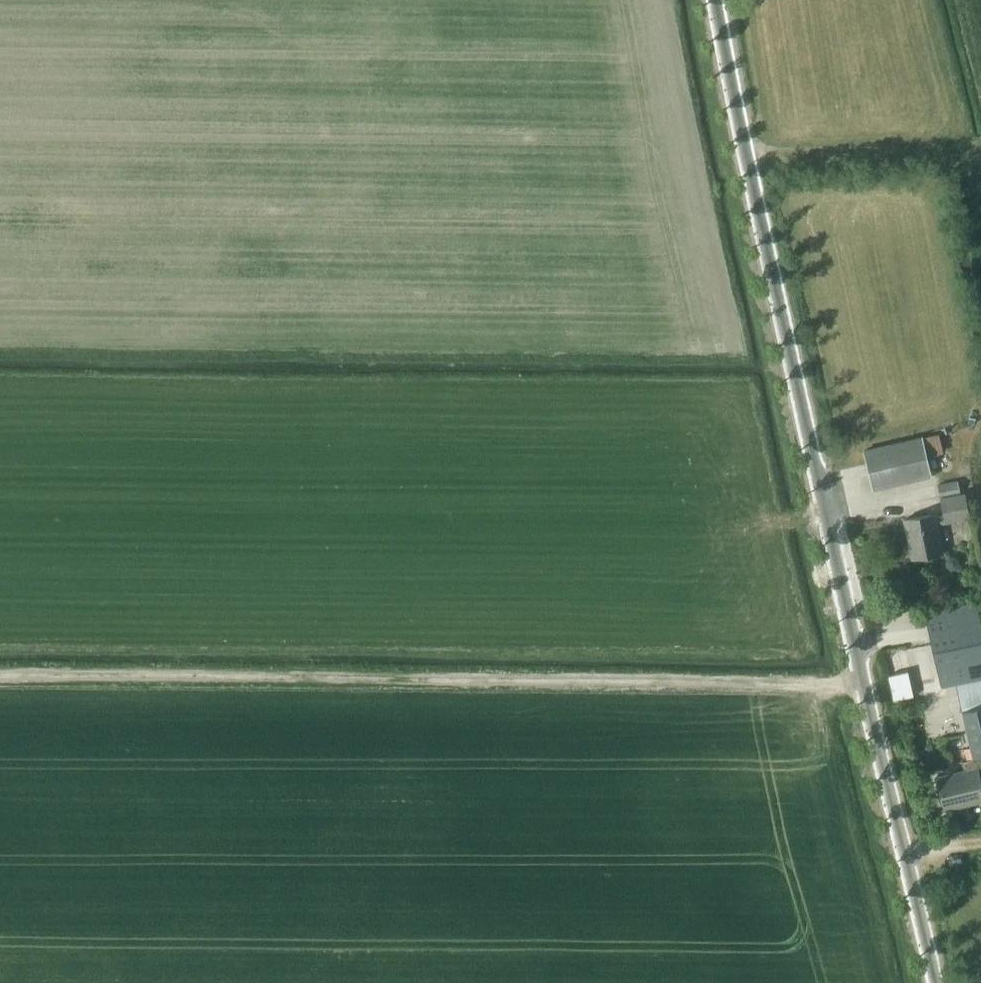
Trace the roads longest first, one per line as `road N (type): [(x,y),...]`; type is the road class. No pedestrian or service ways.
road 1 (tertiary): [(935,982),(714,0)]

